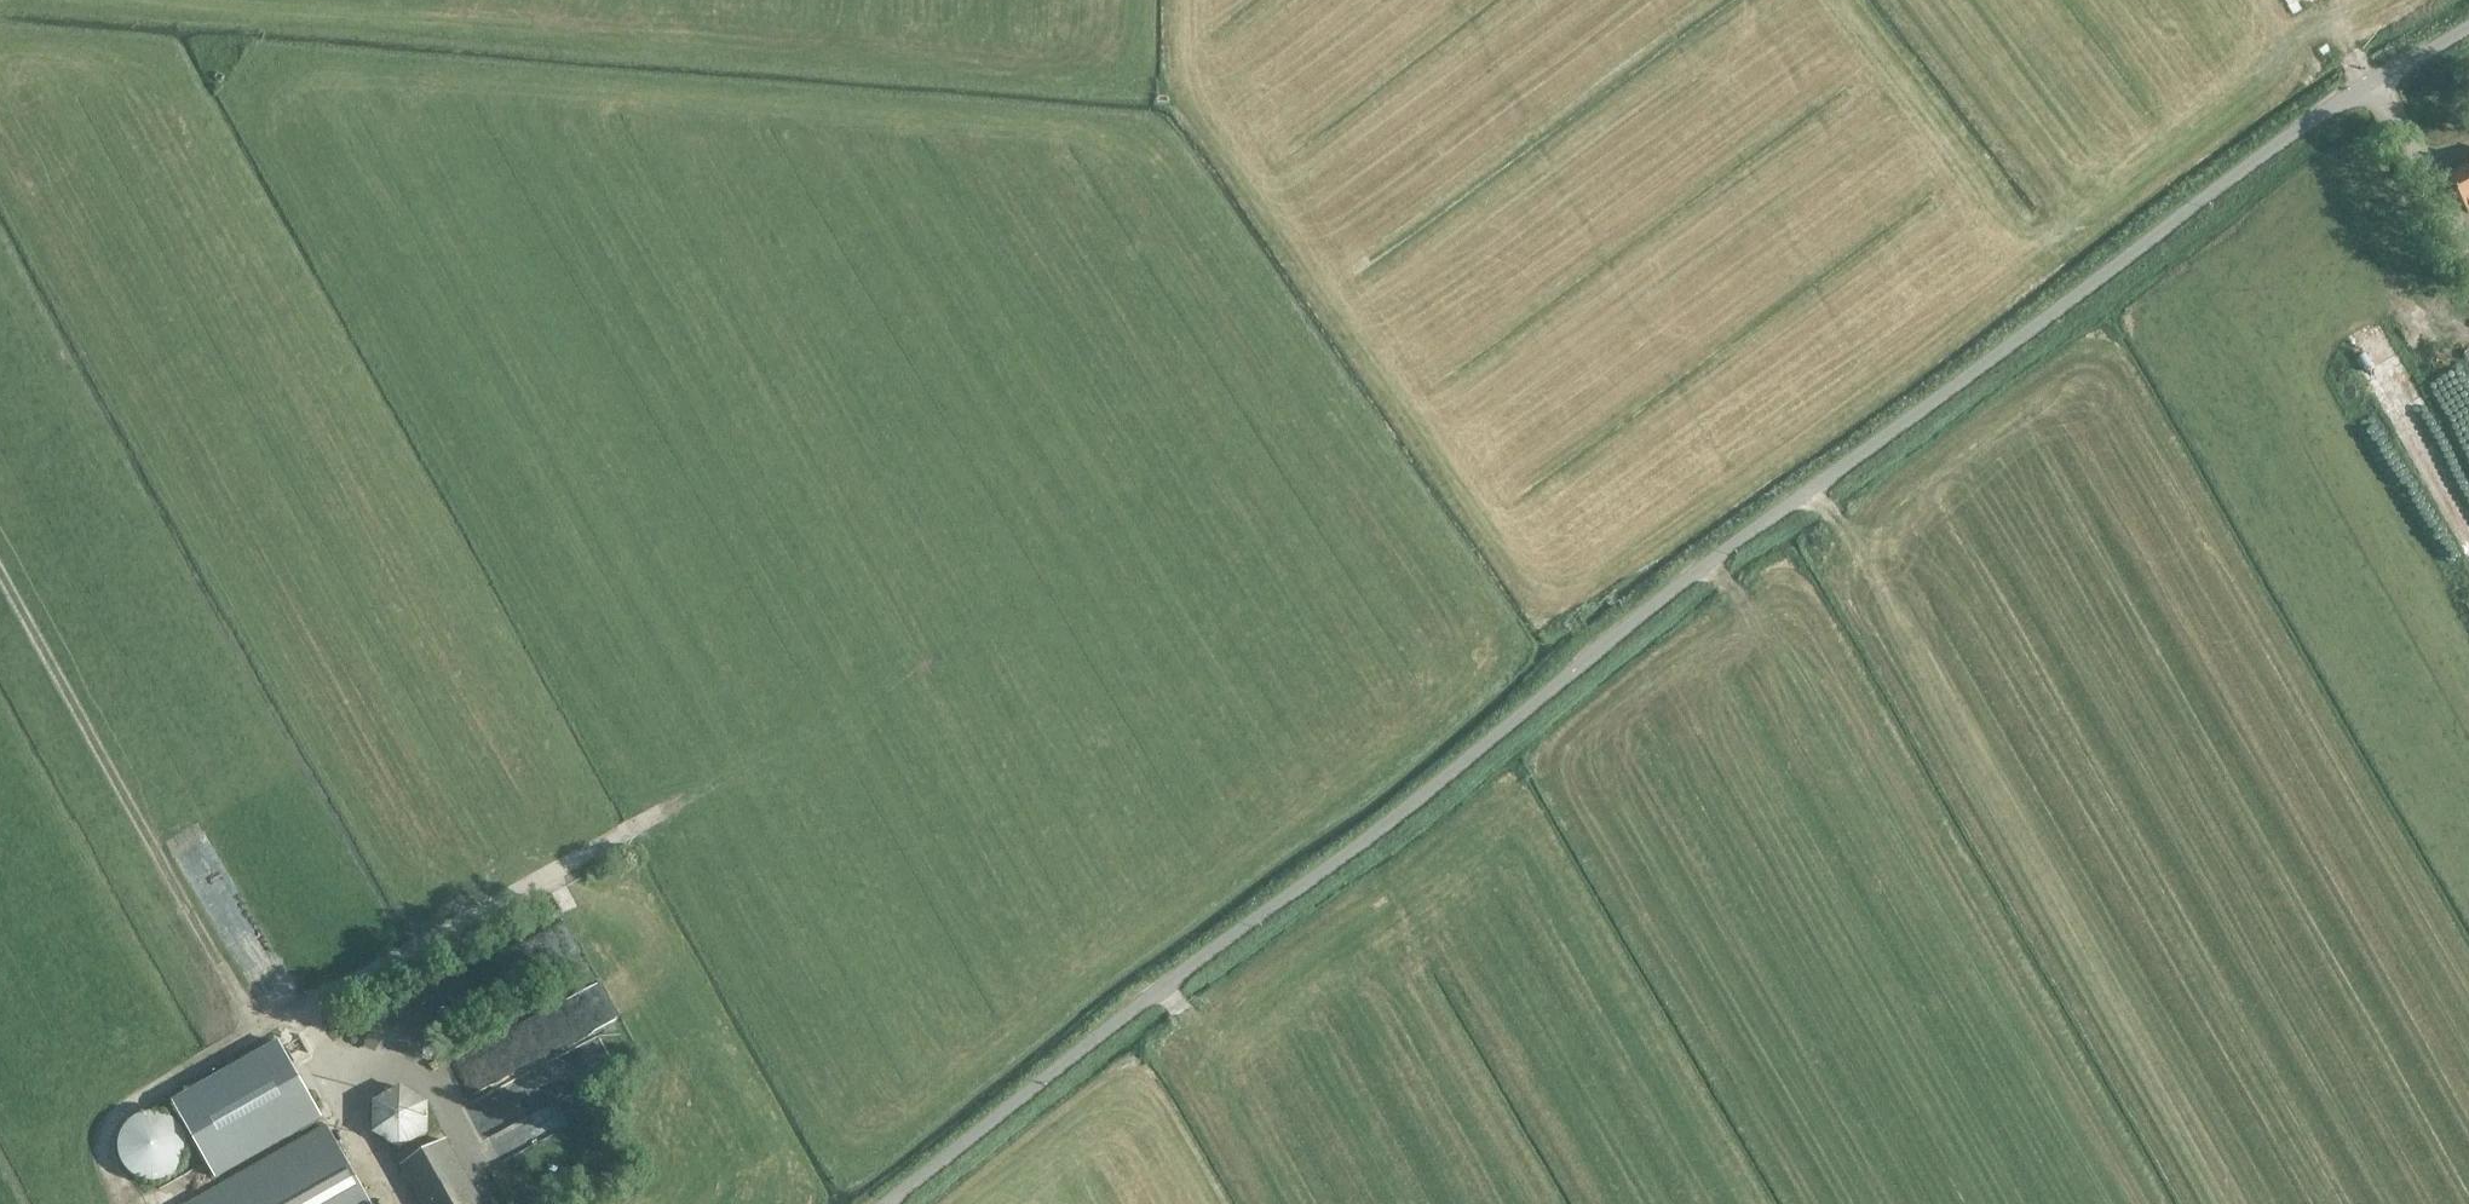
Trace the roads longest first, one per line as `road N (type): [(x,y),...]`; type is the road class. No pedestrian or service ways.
road 1 (unclassified): [(887,1203),(1419,802),(1596,651),(1808,489),(2319,114),(2468,26)]
road 2 (track): [(972,74),(1174,91),(1596,651)]
road 3 (track): [(401,1203),(295,1012),(643,823)]
road 4 (track): [(295,1012),(252,1023),(0,571)]

